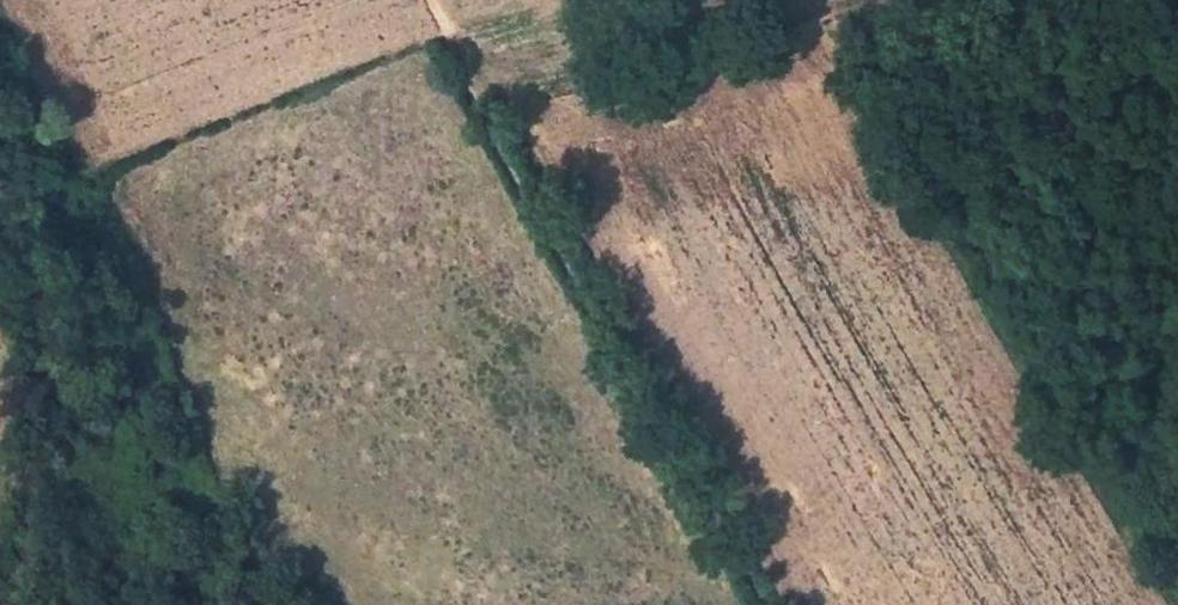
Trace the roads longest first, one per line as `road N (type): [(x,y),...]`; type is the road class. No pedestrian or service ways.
road 1 (track): [(772,0),(470,94)]
road 2 (track): [(478,109),(424,0)]

